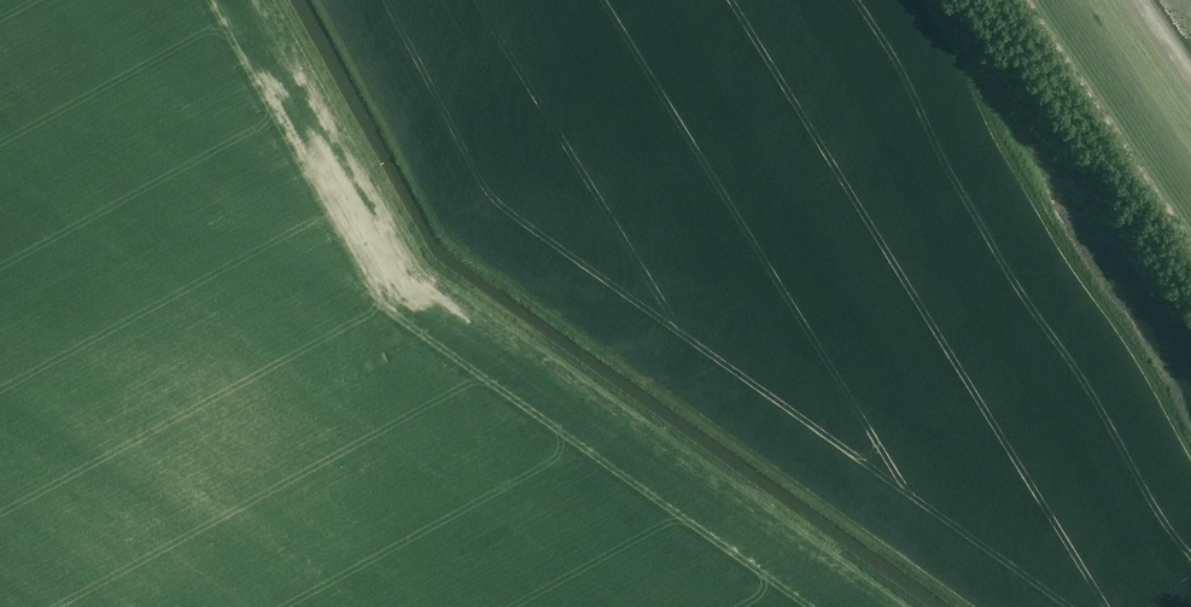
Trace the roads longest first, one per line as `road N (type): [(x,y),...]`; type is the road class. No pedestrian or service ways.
road 1 (track): [(1190,240),(1027,0)]

